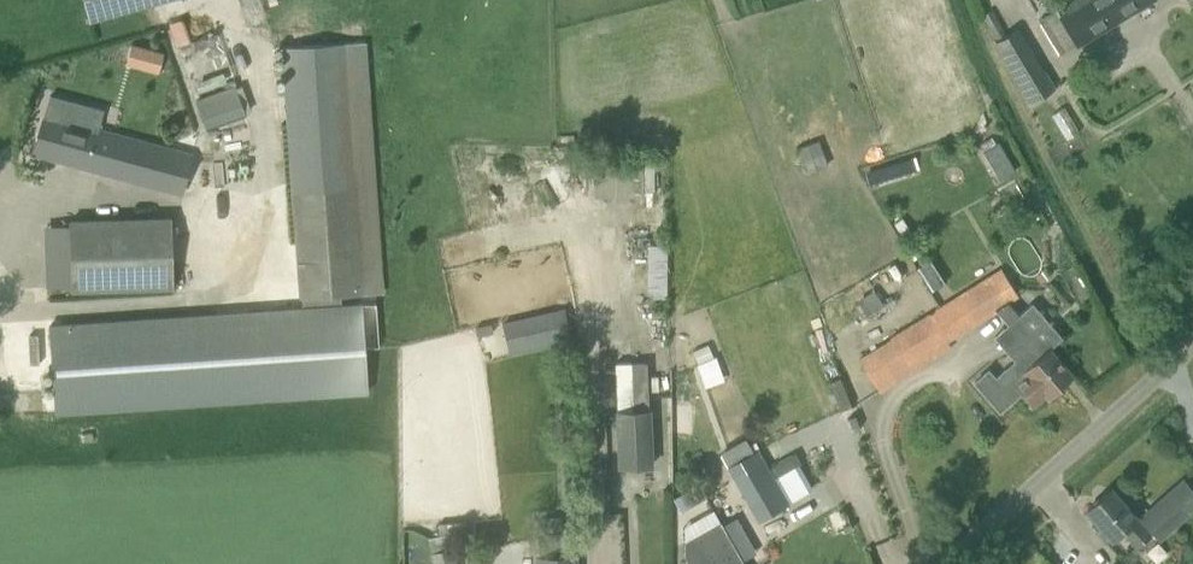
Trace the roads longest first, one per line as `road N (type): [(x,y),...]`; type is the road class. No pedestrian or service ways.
road 1 (unclassified): [(924,563),(1192,350)]

